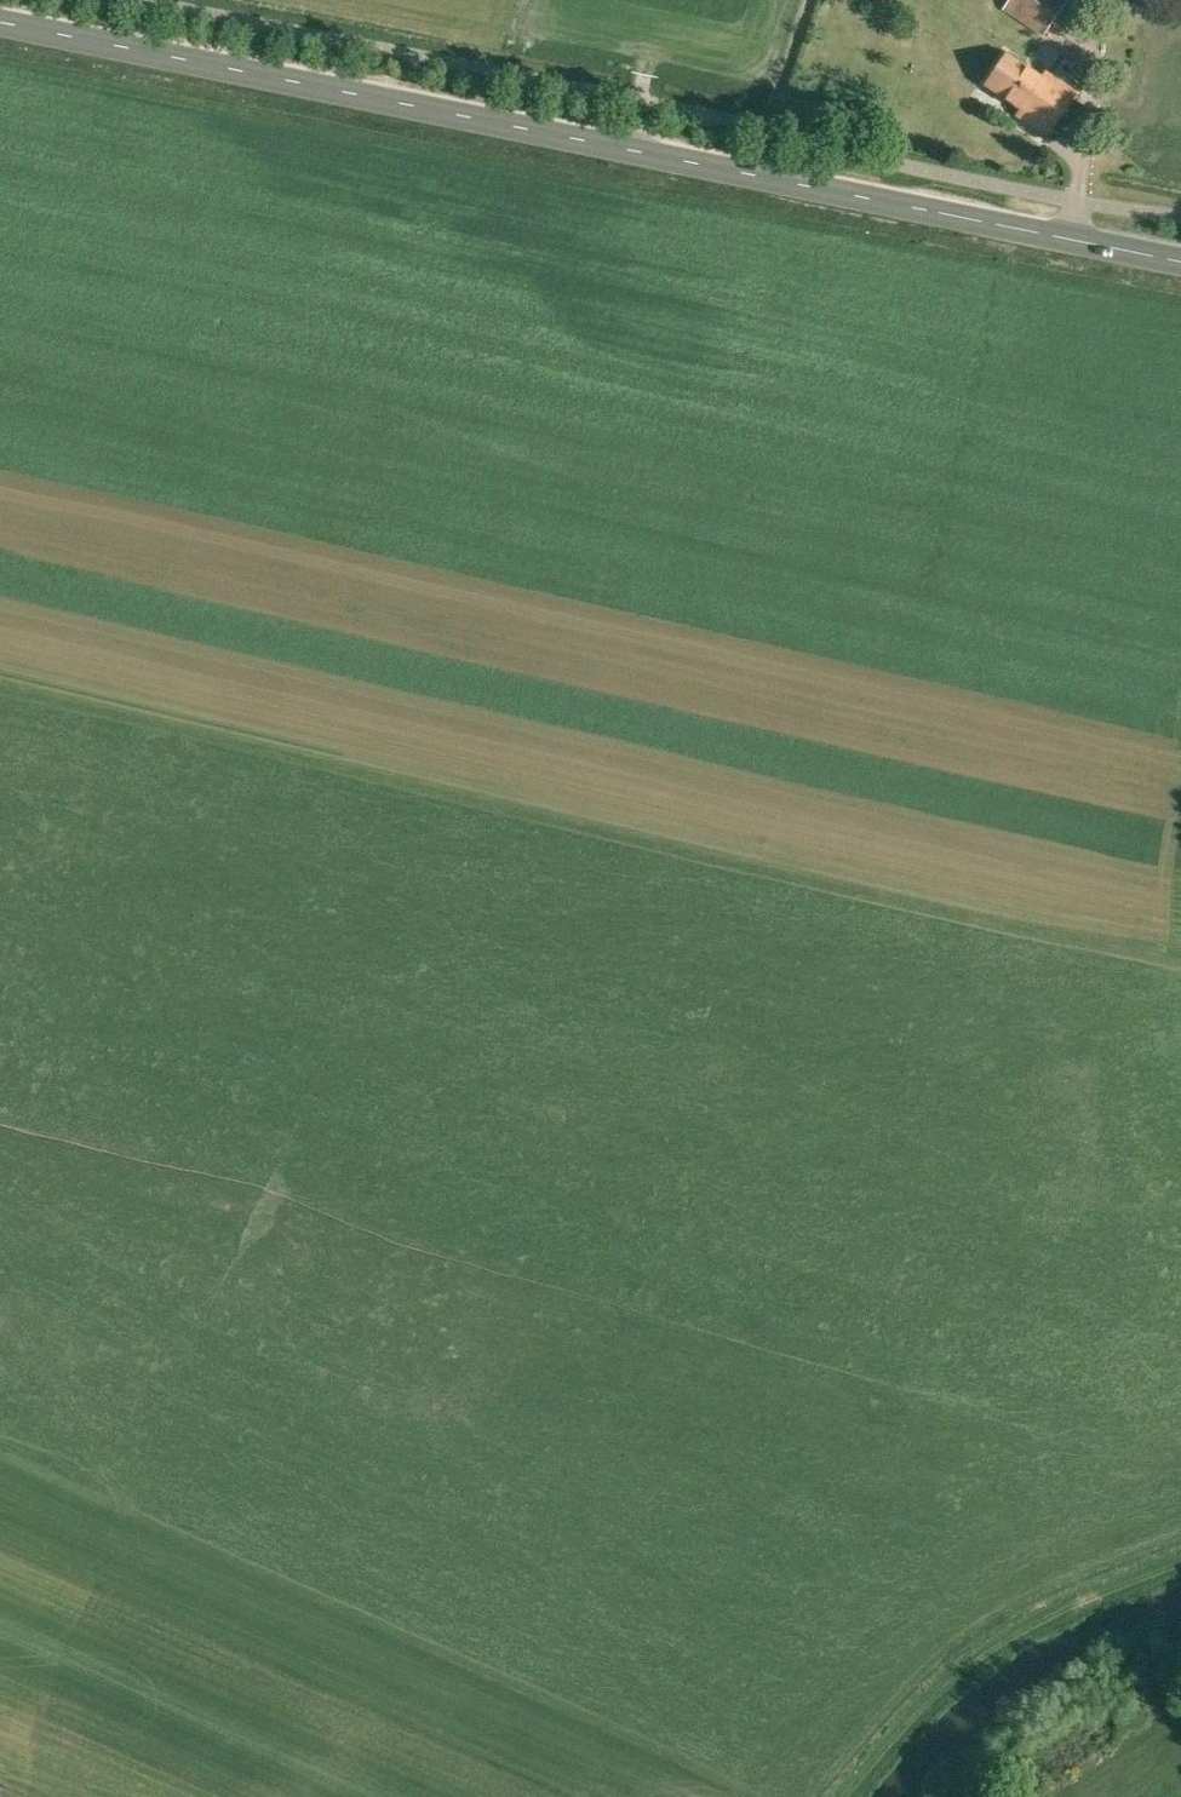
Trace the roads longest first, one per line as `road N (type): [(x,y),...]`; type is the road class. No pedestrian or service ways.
road 1 (secondary): [(1180,258),(0,22)]
road 2 (track): [(1180,1561),(1106,1591),(946,1698),(855,1796)]

